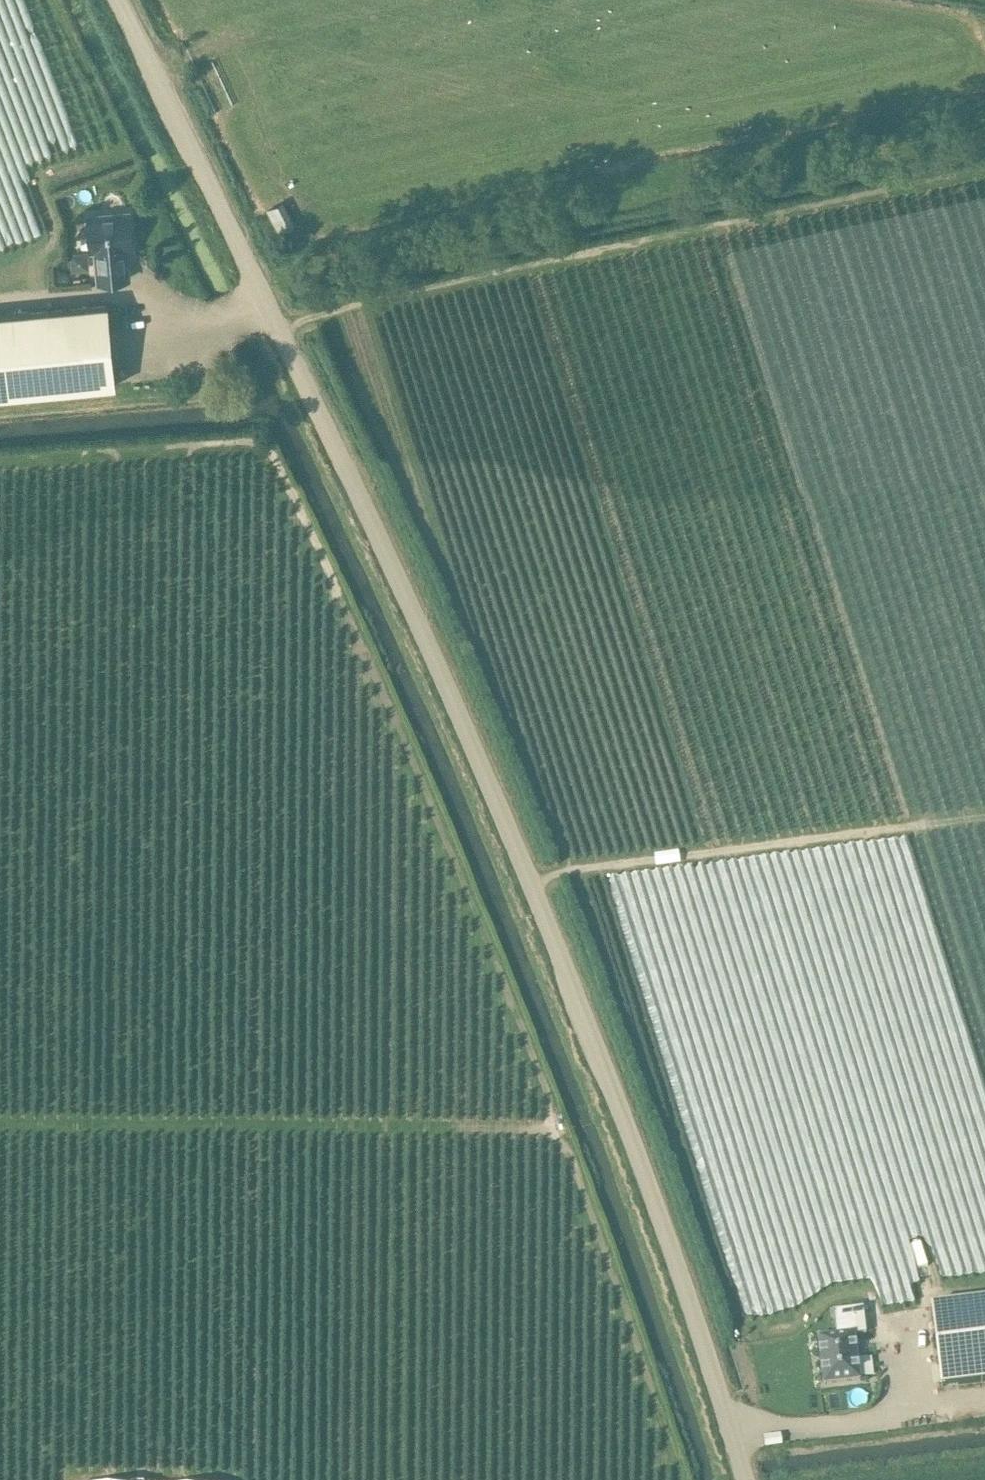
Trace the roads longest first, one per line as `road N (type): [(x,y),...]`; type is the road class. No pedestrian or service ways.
road 1 (unclassified): [(747,1479),(591,1031),(418,617),(123,0)]

